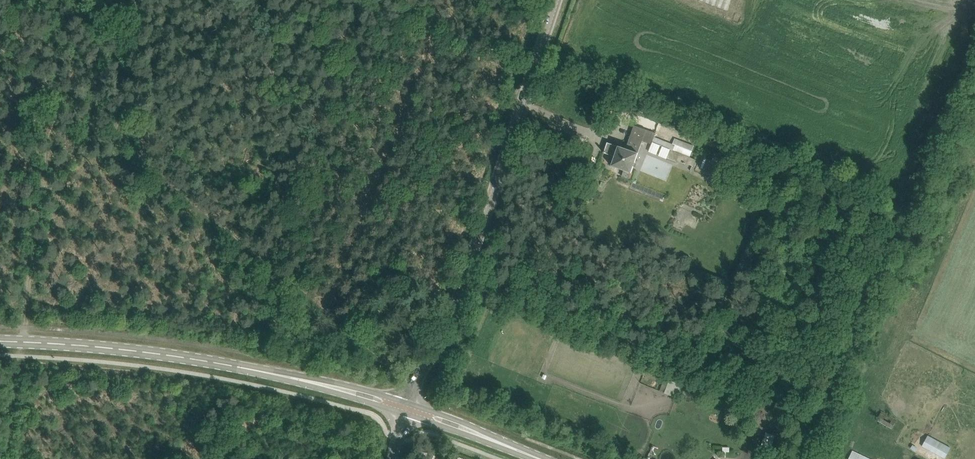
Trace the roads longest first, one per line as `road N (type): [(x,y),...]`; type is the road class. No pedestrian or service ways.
road 1 (tertiary): [(408,402),(450,318),(556,0)]
road 2 (track): [(10,458),(63,105)]
road 3 (secondary): [(0,342),(194,359),(332,386)]
road 4 (track): [(275,275),(365,0)]
road 5 (track): [(63,105),(275,275)]

